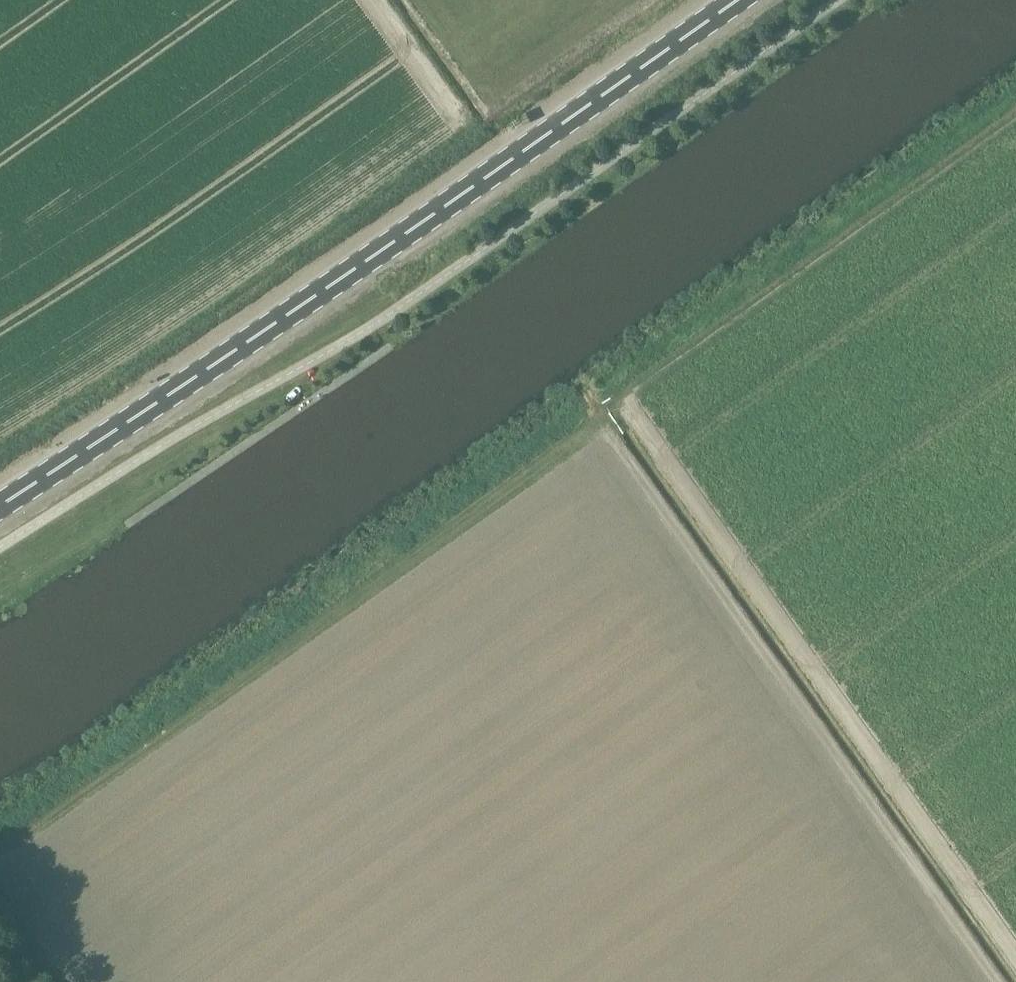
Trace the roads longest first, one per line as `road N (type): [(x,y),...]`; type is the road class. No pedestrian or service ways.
road 1 (primary): [(0,505),(737,0)]

